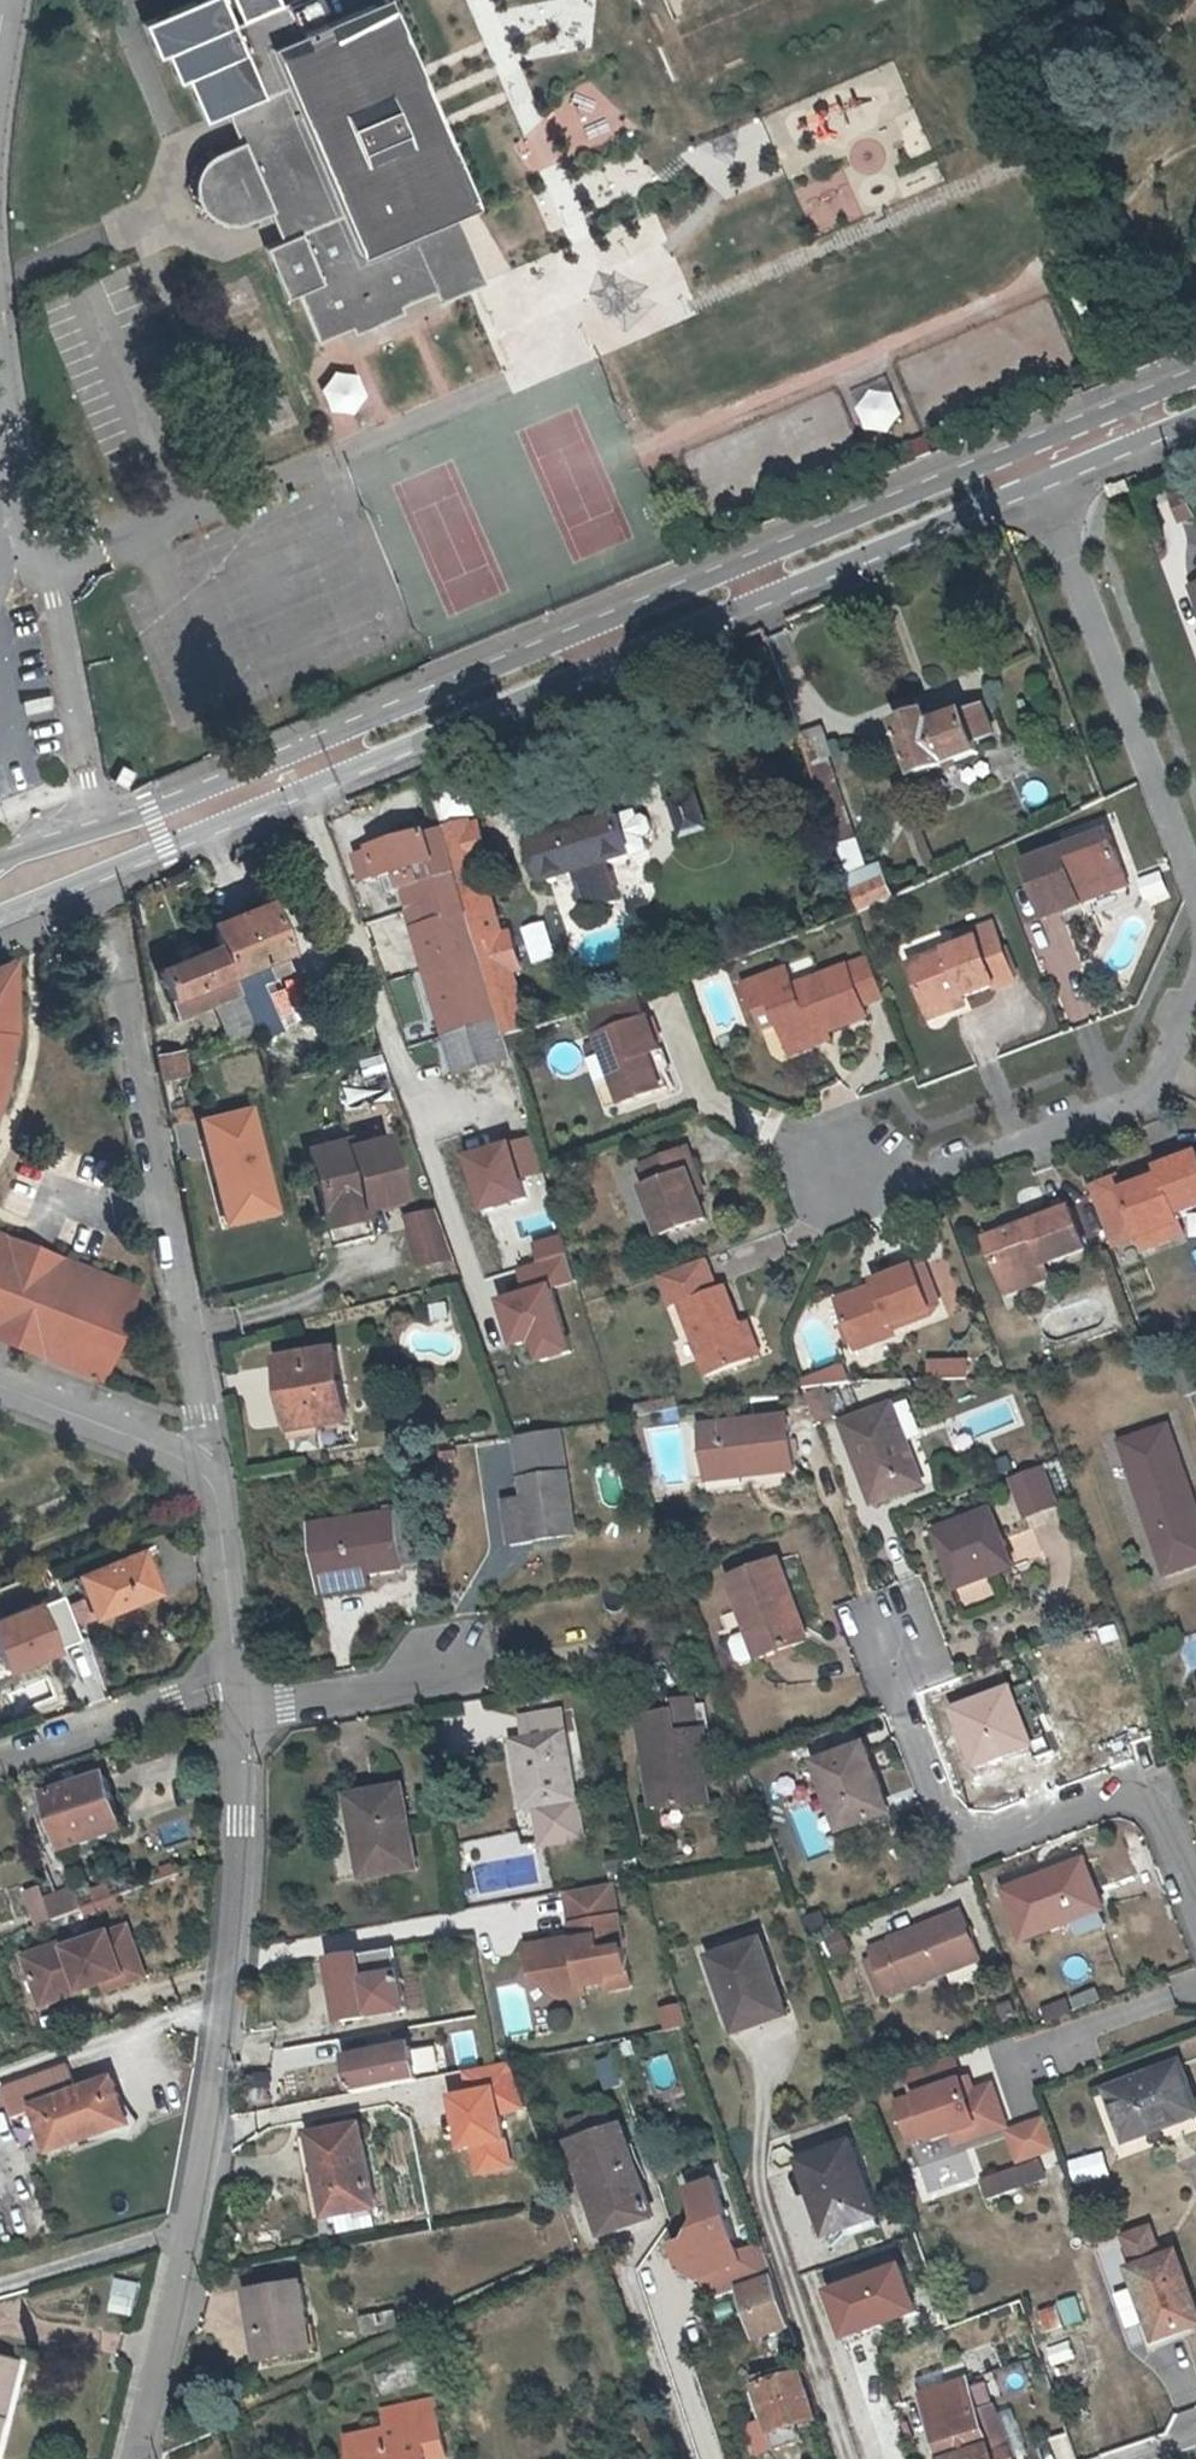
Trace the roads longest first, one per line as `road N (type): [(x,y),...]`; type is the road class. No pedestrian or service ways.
road 1 (primary): [(1195,400),(104,841)]
road 2 (residential): [(111,927),(215,1468)]
road 3 (residential): [(875,1617),(952,1827),(965,1841),(1105,1799),(1141,1798),(1164,1818),(1195,1902)]
road 4 (residential): [(241,1705),(240,1825),(193,2230)]
road 5 (unclassified): [(104,841),(0,404)]
road 6 (residential): [(241,1705),(494,1665)]
road 7 (residential): [(238,1678),(0,1756)]
road 8 (residential): [(193,2230),(135,2458)]
road 9 (residential): [(0,1386),(215,1468)]
road 10 (residential): [(215,1468),(238,1678)]
road 11 (residential): [(0,2283),(193,2230)]

